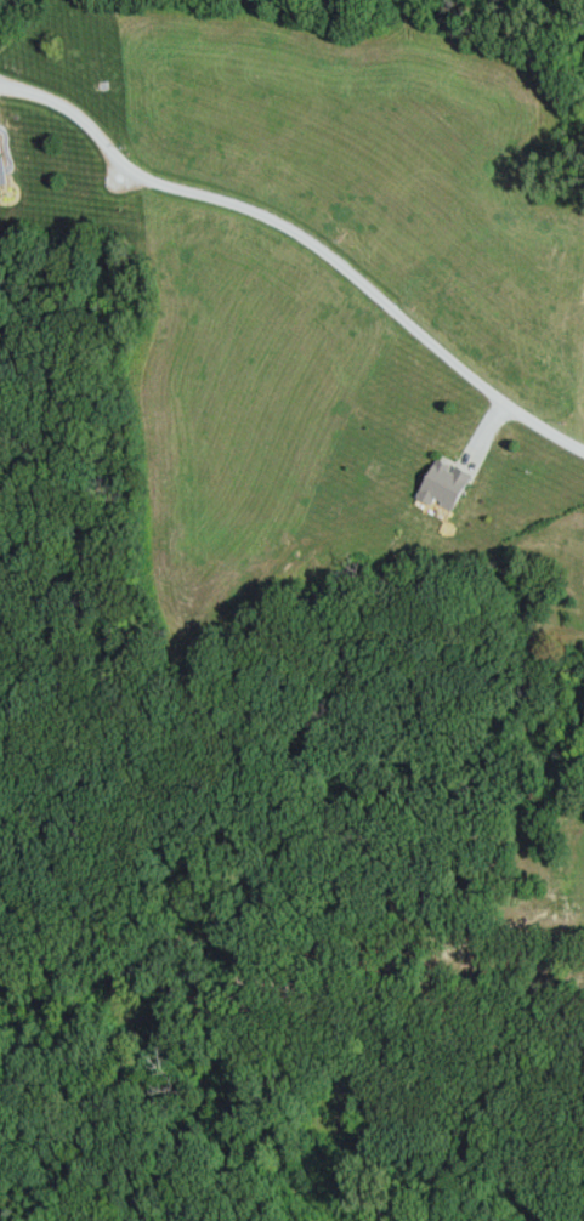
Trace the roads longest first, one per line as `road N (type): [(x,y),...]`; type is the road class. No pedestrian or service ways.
road 1 (residential): [(148,183),(254,210),(307,240),(503,405),(583,455)]

